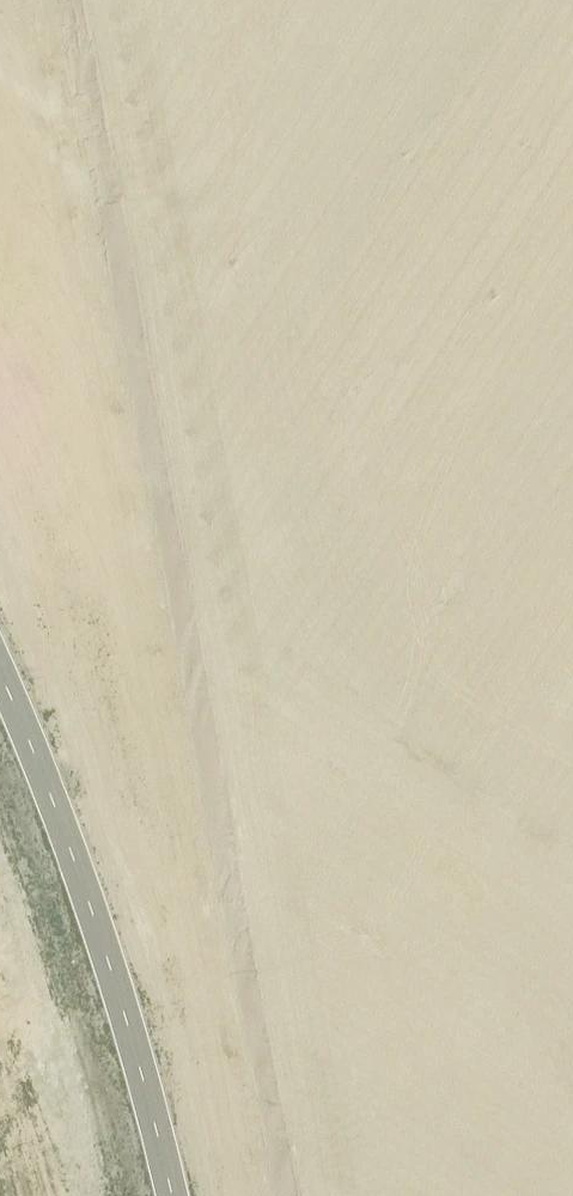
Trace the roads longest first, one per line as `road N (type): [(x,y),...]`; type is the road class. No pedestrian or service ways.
road 1 (unclassified): [(172,1195),(95,920),(0,675)]

